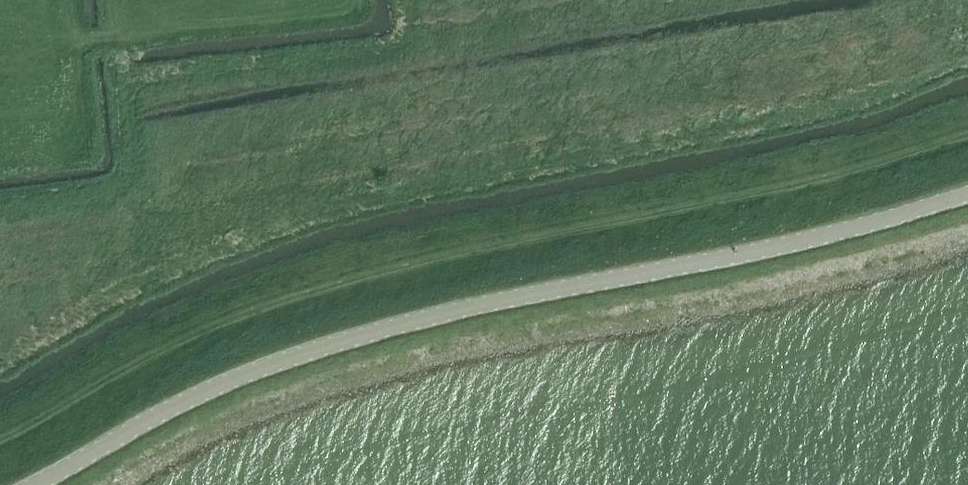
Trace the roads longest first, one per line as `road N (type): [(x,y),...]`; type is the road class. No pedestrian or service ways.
road 1 (track): [(967,133),(296,289),(170,342),(0,431)]
road 2 (tertiary): [(30,484),(200,392),(312,350),(465,307),(866,224),(967,192)]

